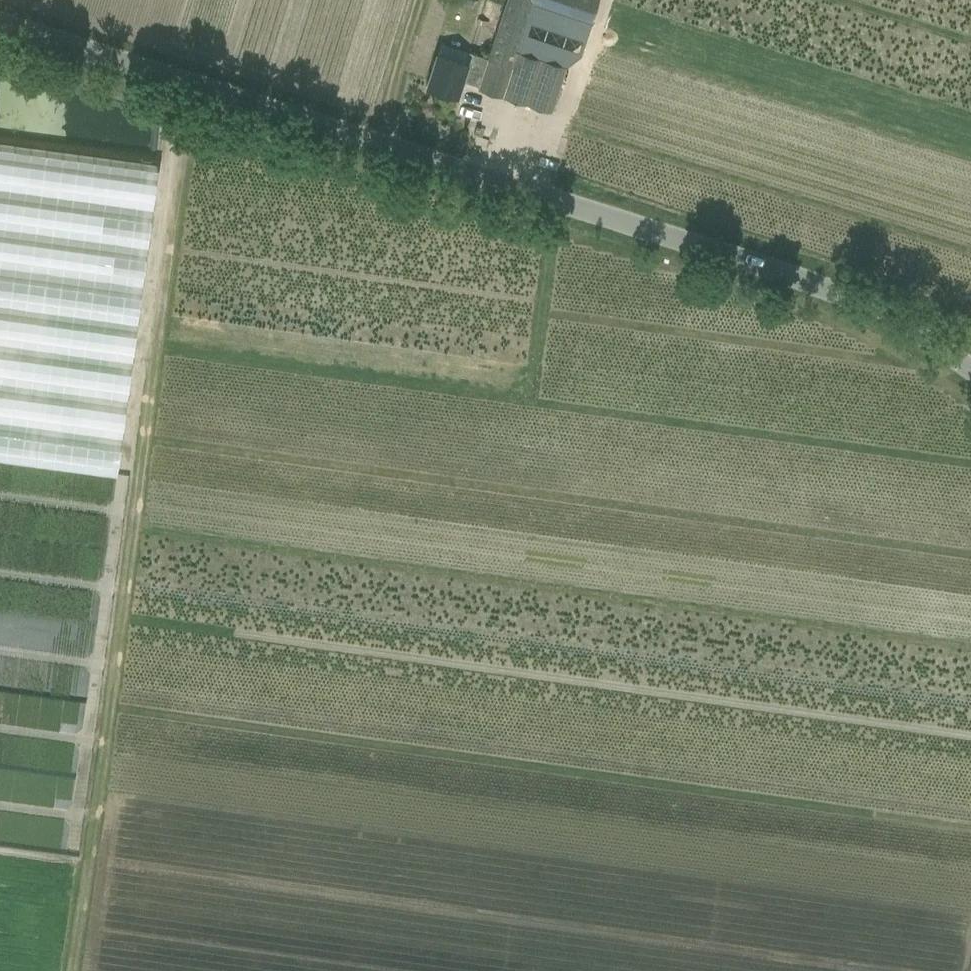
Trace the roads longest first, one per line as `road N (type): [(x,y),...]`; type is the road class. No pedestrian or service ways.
road 1 (unclassified): [(970,371),(888,313),(785,271),(0,27)]
road 2 (track): [(207,91),(186,111),(73,970)]

